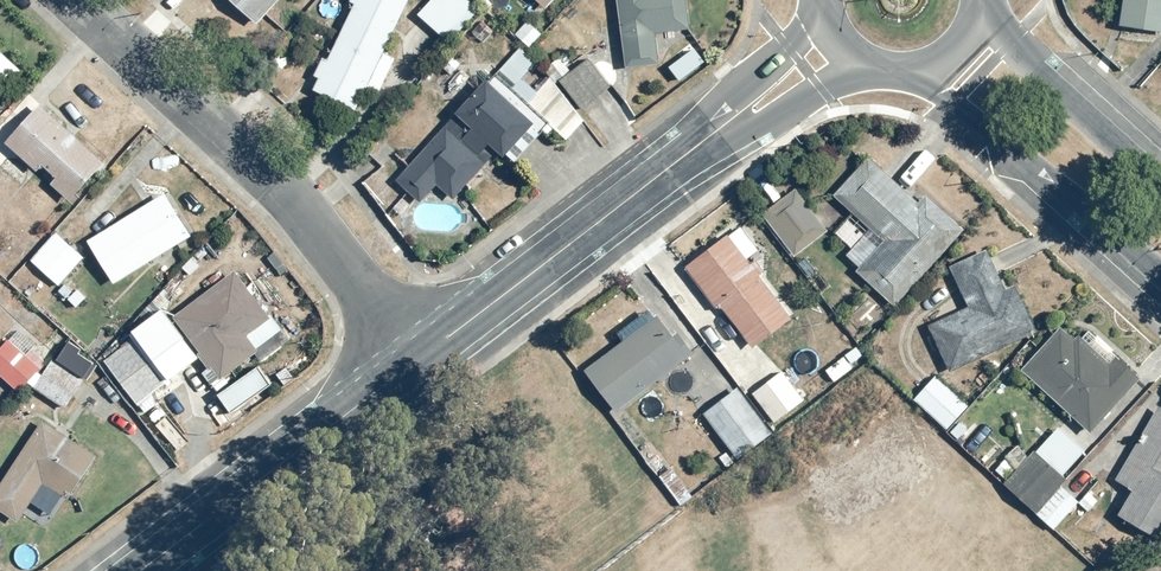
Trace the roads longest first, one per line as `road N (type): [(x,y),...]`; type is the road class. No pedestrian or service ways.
road 1 (residential): [(77,0),(290,197),(420,364)]
road 2 (tertiary): [(706,138),(420,364)]
road 3 (tertiary): [(420,364),(141,570)]
road 4 (secondary): [(1160,288),(915,72)]
road 5 (secondary): [(982,7),(1009,46),(1160,185)]
road 6 (tertiary): [(866,65),(763,125),(706,138)]
road 7 (tertiary): [(706,138),(741,87),(825,20)]

